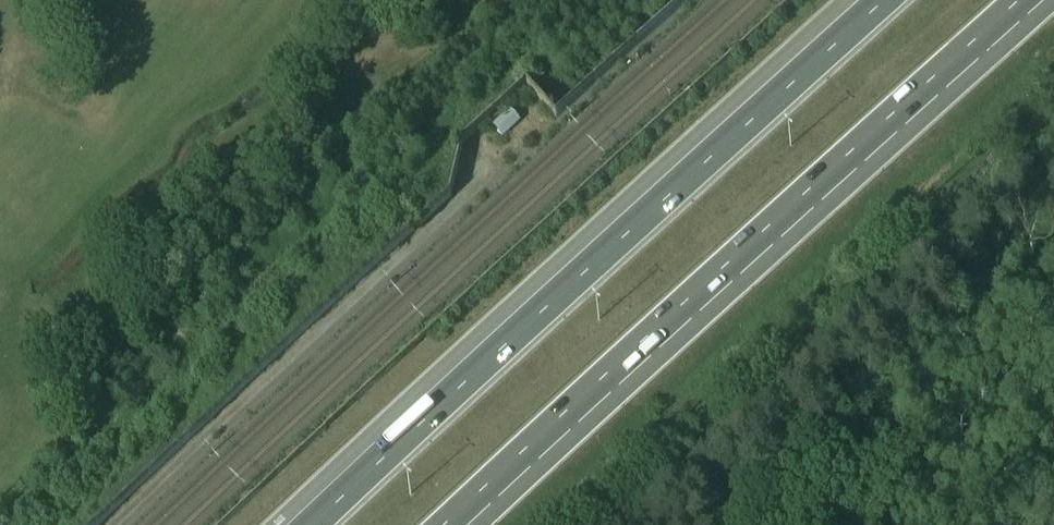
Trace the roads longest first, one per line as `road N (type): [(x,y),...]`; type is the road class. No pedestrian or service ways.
road 1 (motorway): [(886,0),(311,524)]
road 2 (motorway): [(450,524),(1014,0)]

